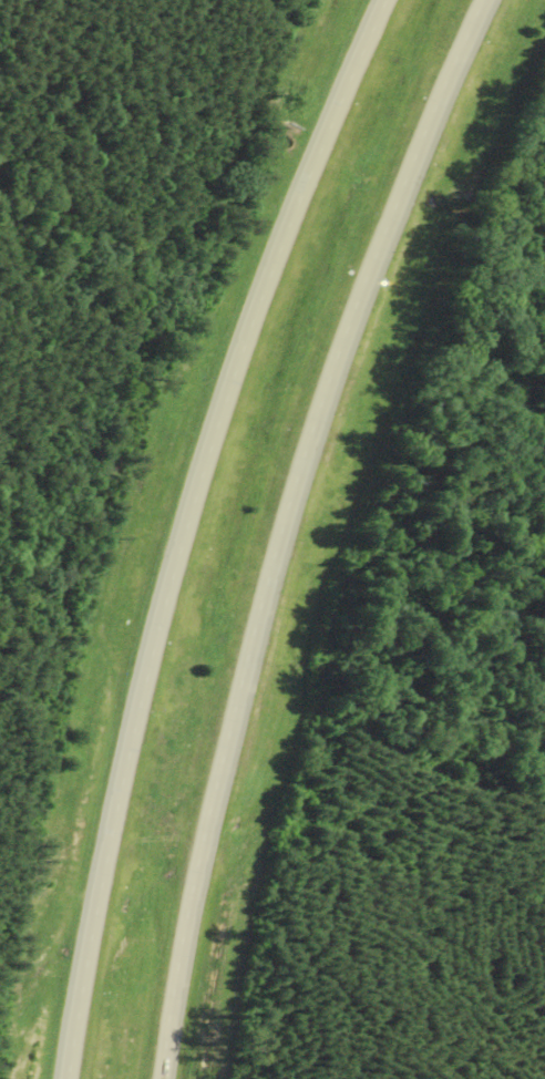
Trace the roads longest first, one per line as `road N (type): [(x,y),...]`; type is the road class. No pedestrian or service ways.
road 1 (motorway): [(166,1078),(223,770),(295,499),(369,279),(486,0)]
road 2 (motorway): [(388,0),(301,199),(208,464),(135,729),(69,1078)]

